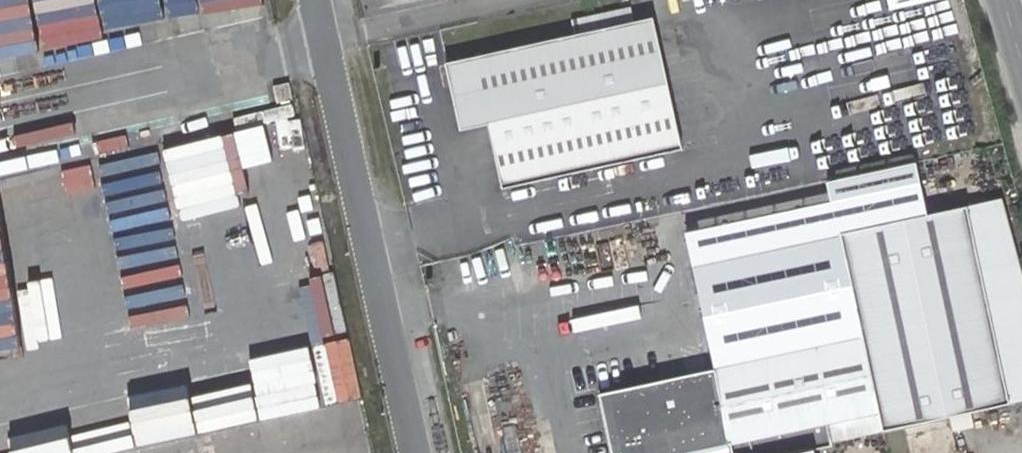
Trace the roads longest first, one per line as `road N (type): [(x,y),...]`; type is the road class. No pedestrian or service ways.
road 1 (unclassified): [(414,452),(314,0)]

